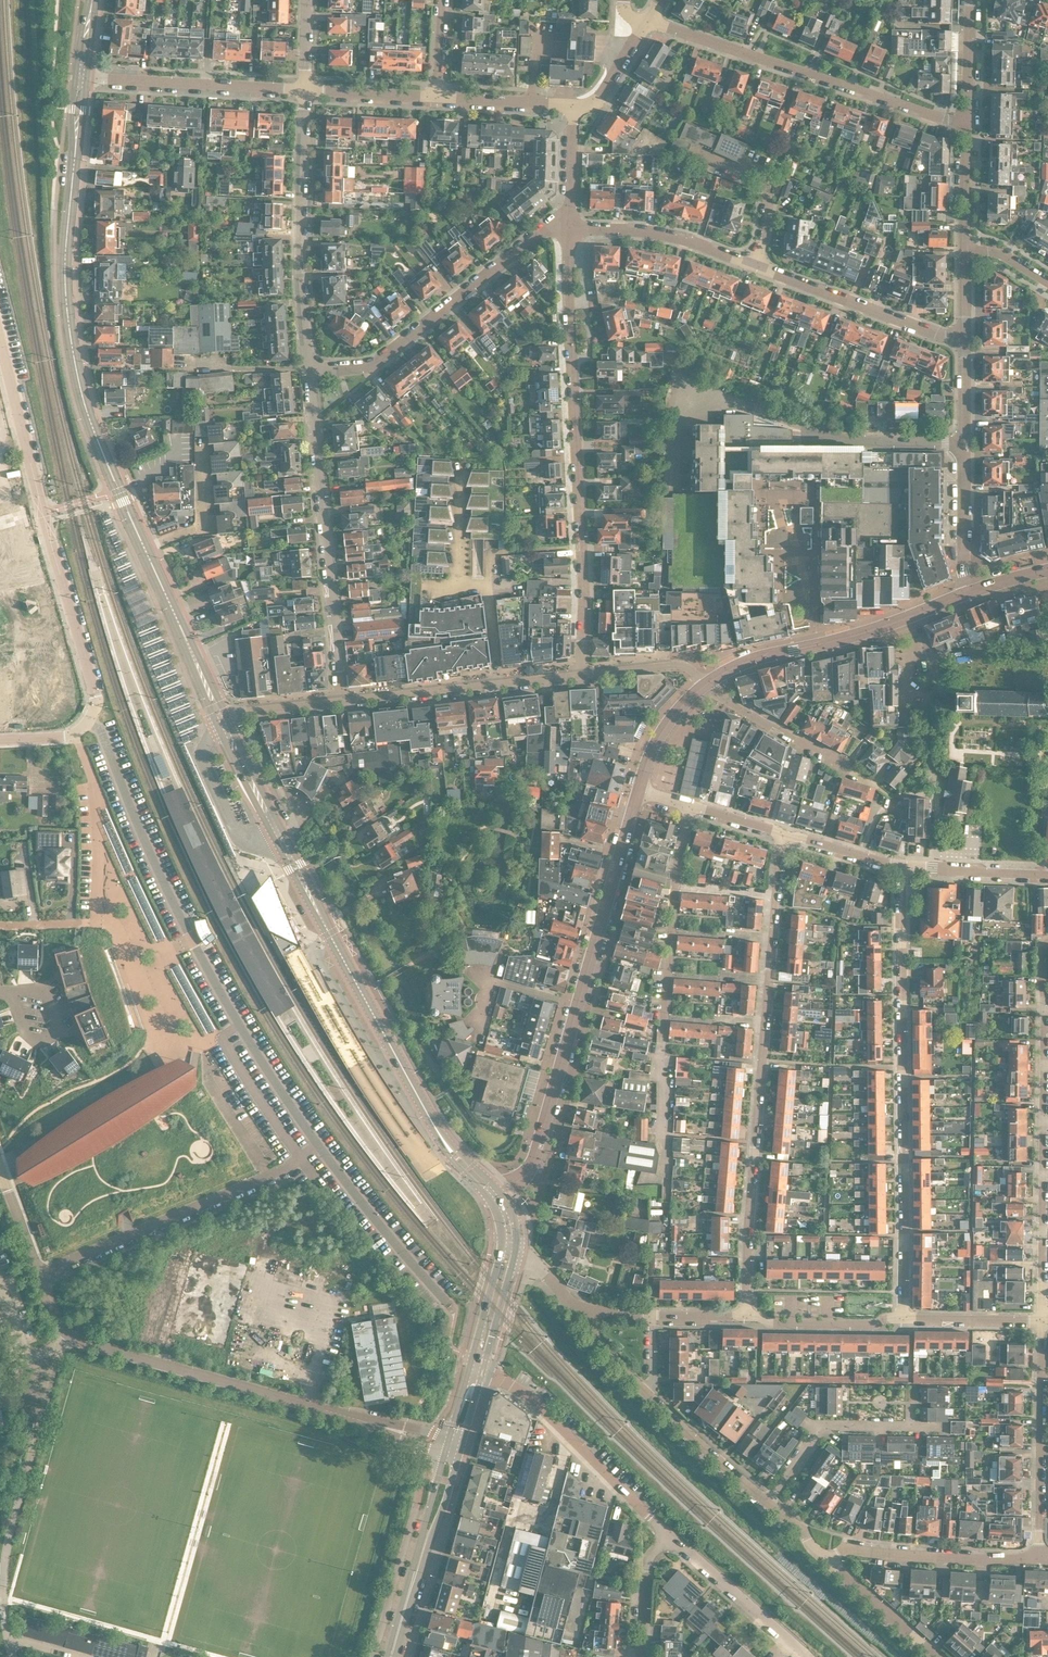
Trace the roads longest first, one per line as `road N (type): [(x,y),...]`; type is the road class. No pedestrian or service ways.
road 1 (secondary): [(221,719),(79,390),(63,263),(81,76)]
road 2 (secondary): [(496,1198),(428,1117),(221,719)]
road 3 (residential): [(780,835),(744,1321)]
road 4 (unclassified): [(317,1145),(228,1006),(99,731),(88,723)]
road 5 (residential): [(903,1322),(900,866)]
road 6 (unclassified): [(454,1448),(79,1342),(55,1321),(45,1291)]
road 7 (residential): [(581,675),(568,227)]
road 8 (residential): [(496,1198),(531,1164),(636,793)]
road 9 (residential): [(963,337),(940,336),(686,240),(568,227)]
road 10 (unclassified): [(88,723),(96,693),(0,349)]
road 11 (residential): [(661,1191),(668,974),(694,809)]
road 12 (residential): [(966,121),(644,21)]
road 13 (residential): [(342,700),(309,372)]
road 14 (unclassified): [(317,1145),(268,1177),(62,1265),(45,1291)]
road 15 (residential): [(1042,1321),(1043,1010)]
road 16 (residential): [(568,227),(546,229),(372,365),(309,372)]
road 17 (residential): [(74,733),(94,787),(95,924),(0,926)]
road 18 (residential): [(309,372),(299,197),(303,90)]
road 19 (residential): [(704,684),(748,660),(846,637),(967,590)]
road 20 (residential): [(671,1535),(520,1391),(479,1365)]
road 21 (residential): [(581,675),(342,700)]
road 22 (residential): [(1038,1561),(1042,1321)]
road 23 (residential): [(303,90),(81,76)]
road 24 (secondary): [(391,1656),(454,1448)]
road 25 (residential): [(825,1561),(851,1550),(1038,1561)]
road 26 (residential): [(765,1502),(820,1429),(943,1429)]
road 27 (residential): [(704,684),(887,795)]
road 28 (unclassified): [(445,1301),(317,1145)]
road 29 (residential): [(806,1656),(671,1535)]
road 30 (residential): [(903,1322),(744,1321)]
road 31 (residential): [(651,1402),(765,1502)]
road 32 (residential): [(1047,875),(900,866)]
road 33 (residential): [(967,590),(964,461),(956,446)]
road 34 (residential): [(825,1561),(933,1656)]
road 35 (residential): [(956,446),(816,438)]
road 36 (residential): [(1042,1321),(903,1322)]
road 37 (residential): [(571,107),(437,98)]
road 38 (residential): [(437,98),(303,90)]
road 39 (unclassified): [(45,1291),(0,1168)]
road 40 (residential): [(704,684),(680,664),(581,675)]
road 41 (residential): [(636,793),(662,730),(704,684)]
road 42 (residential): [(964,251),(966,121)]
road 43 (residential): [(644,1656),(649,1561),(671,1535)]
road 44 (residential): [(900,866),(780,835)]
road 45 (residential): [(342,700),(221,719)]
road 46 (residential): [(966,121),(970,0)]
road 47 (residential): [(568,227),(571,107)]

